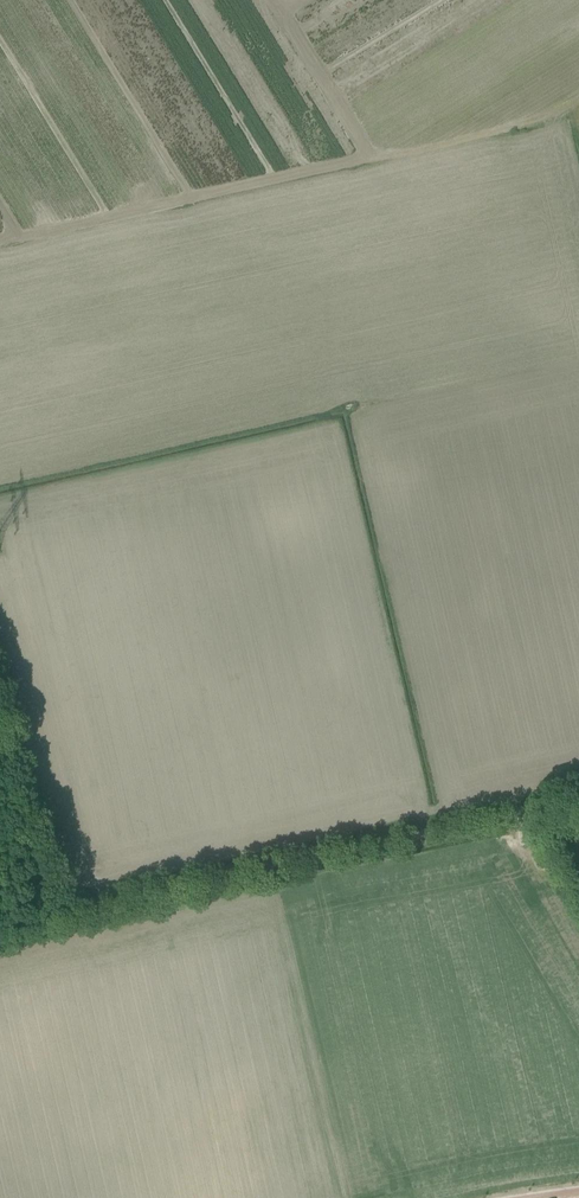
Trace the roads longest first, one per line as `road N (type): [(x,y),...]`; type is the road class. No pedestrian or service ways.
road 1 (track): [(578,799),(85,909)]

